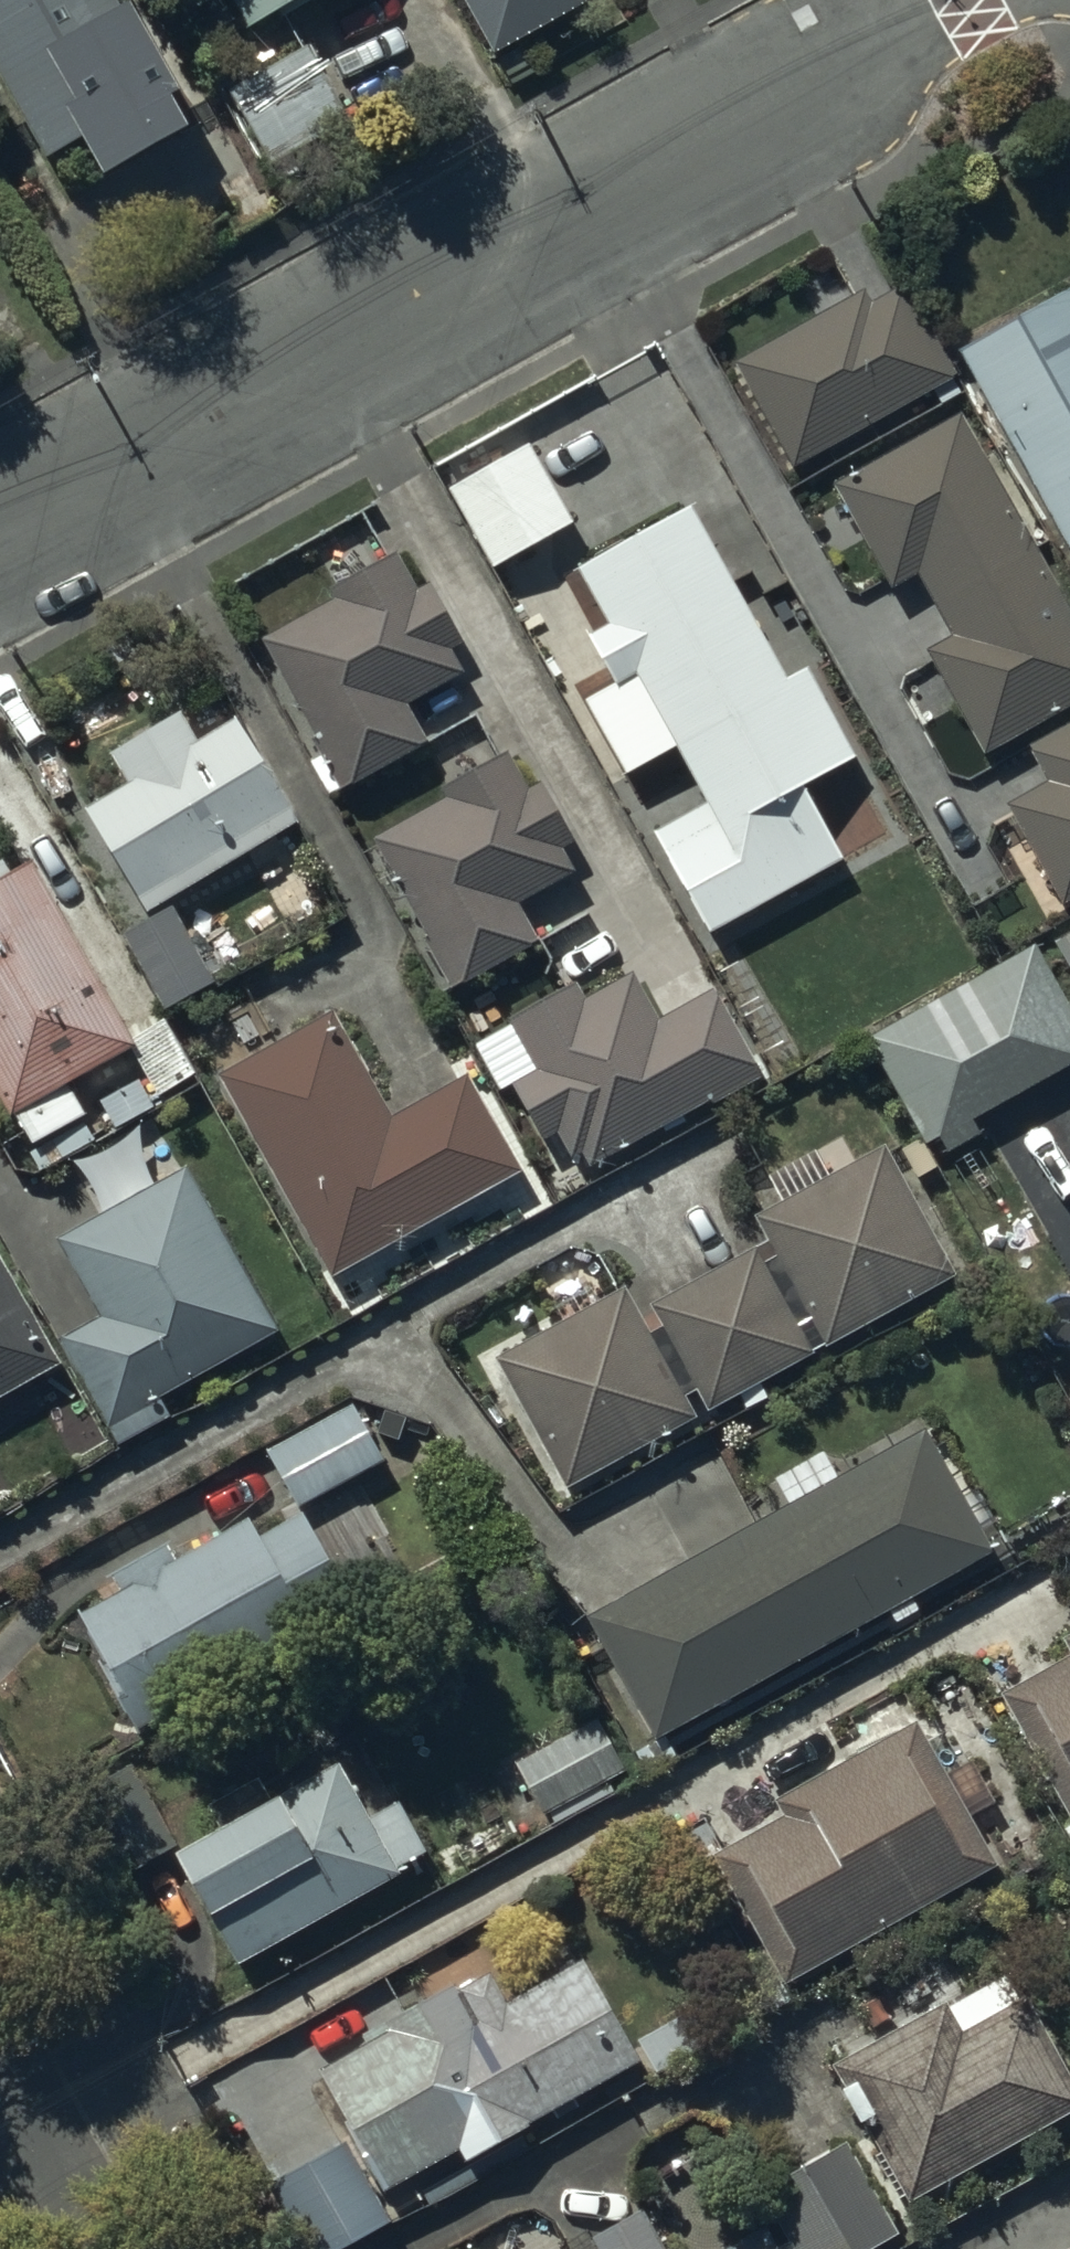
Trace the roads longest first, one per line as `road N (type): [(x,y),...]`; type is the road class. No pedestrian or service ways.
road 1 (unclassified): [(0,537),(976,0)]
road 2 (residential): [(0,2064),(105,2248)]

